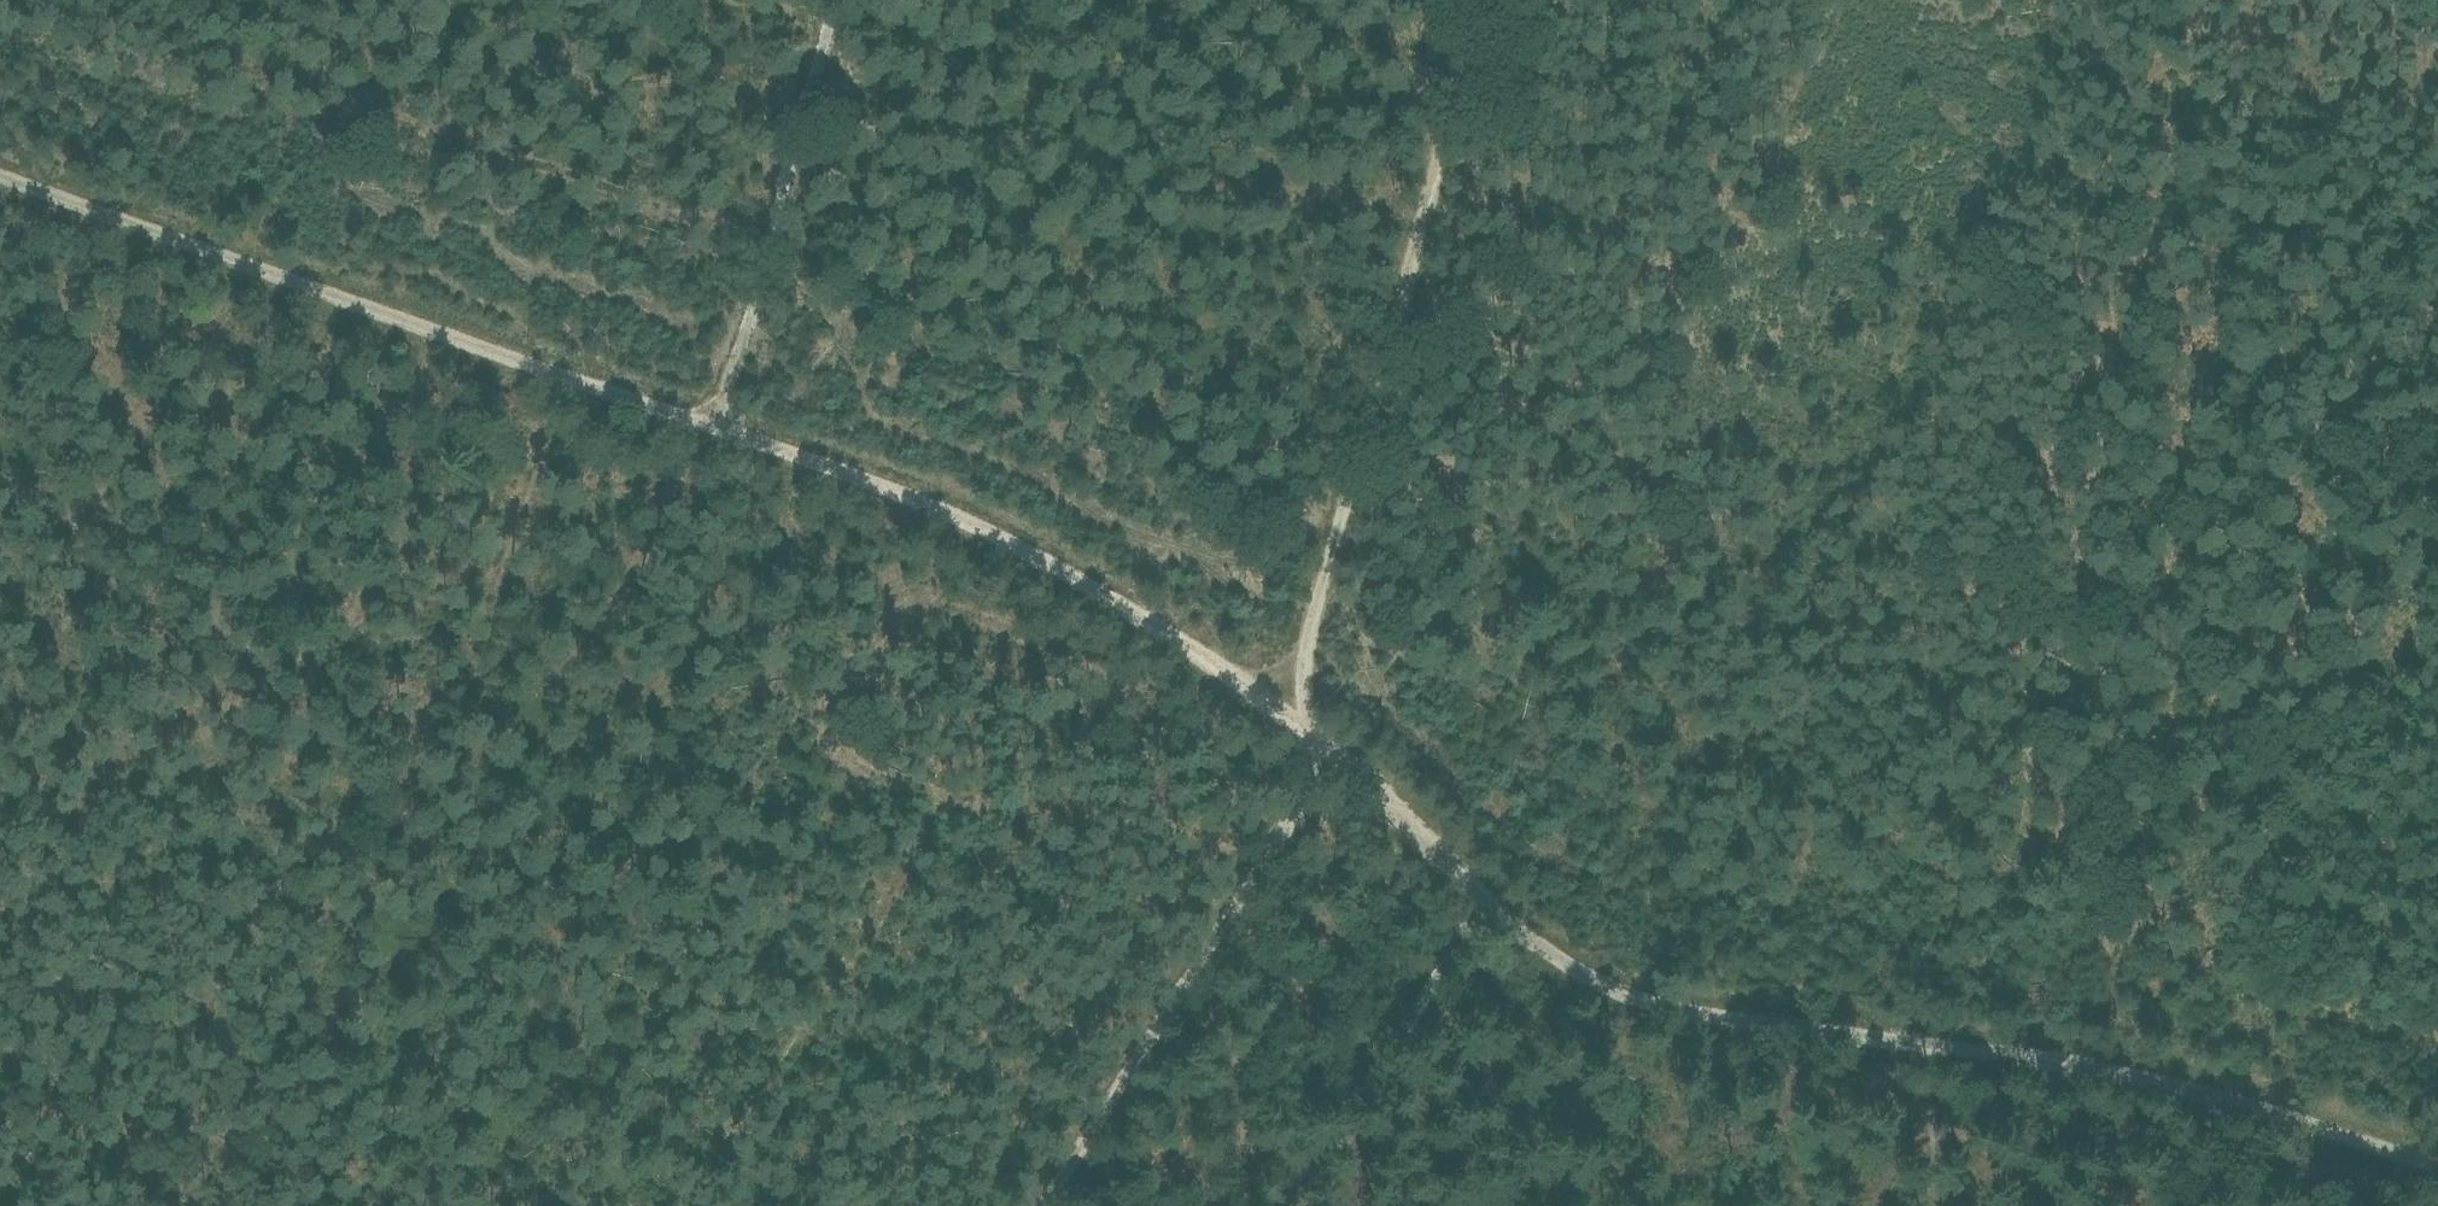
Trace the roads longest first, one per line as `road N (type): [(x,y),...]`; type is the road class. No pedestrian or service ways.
road 1 (track): [(1308,749),(1489,908),(1613,971),(1747,999),(2043,1039),(2437,1148)]
road 2 (track): [(1461,0),(1270,717)]
road 3 (track): [(0,181),(693,413)]
road 4 (track): [(693,413),(913,495),(1022,552),(1133,618),(1270,717)]
road 5 (track): [(1019,1205),(1308,749)]
road 6 (track): [(693,413),(806,0)]
road 7 (track): [(1303,1205),(1489,908)]
road 8 (track): [(1899,1205),(1916,1024)]
road 9 (track): [(2255,1205),(2167,1177),(2085,1205)]

